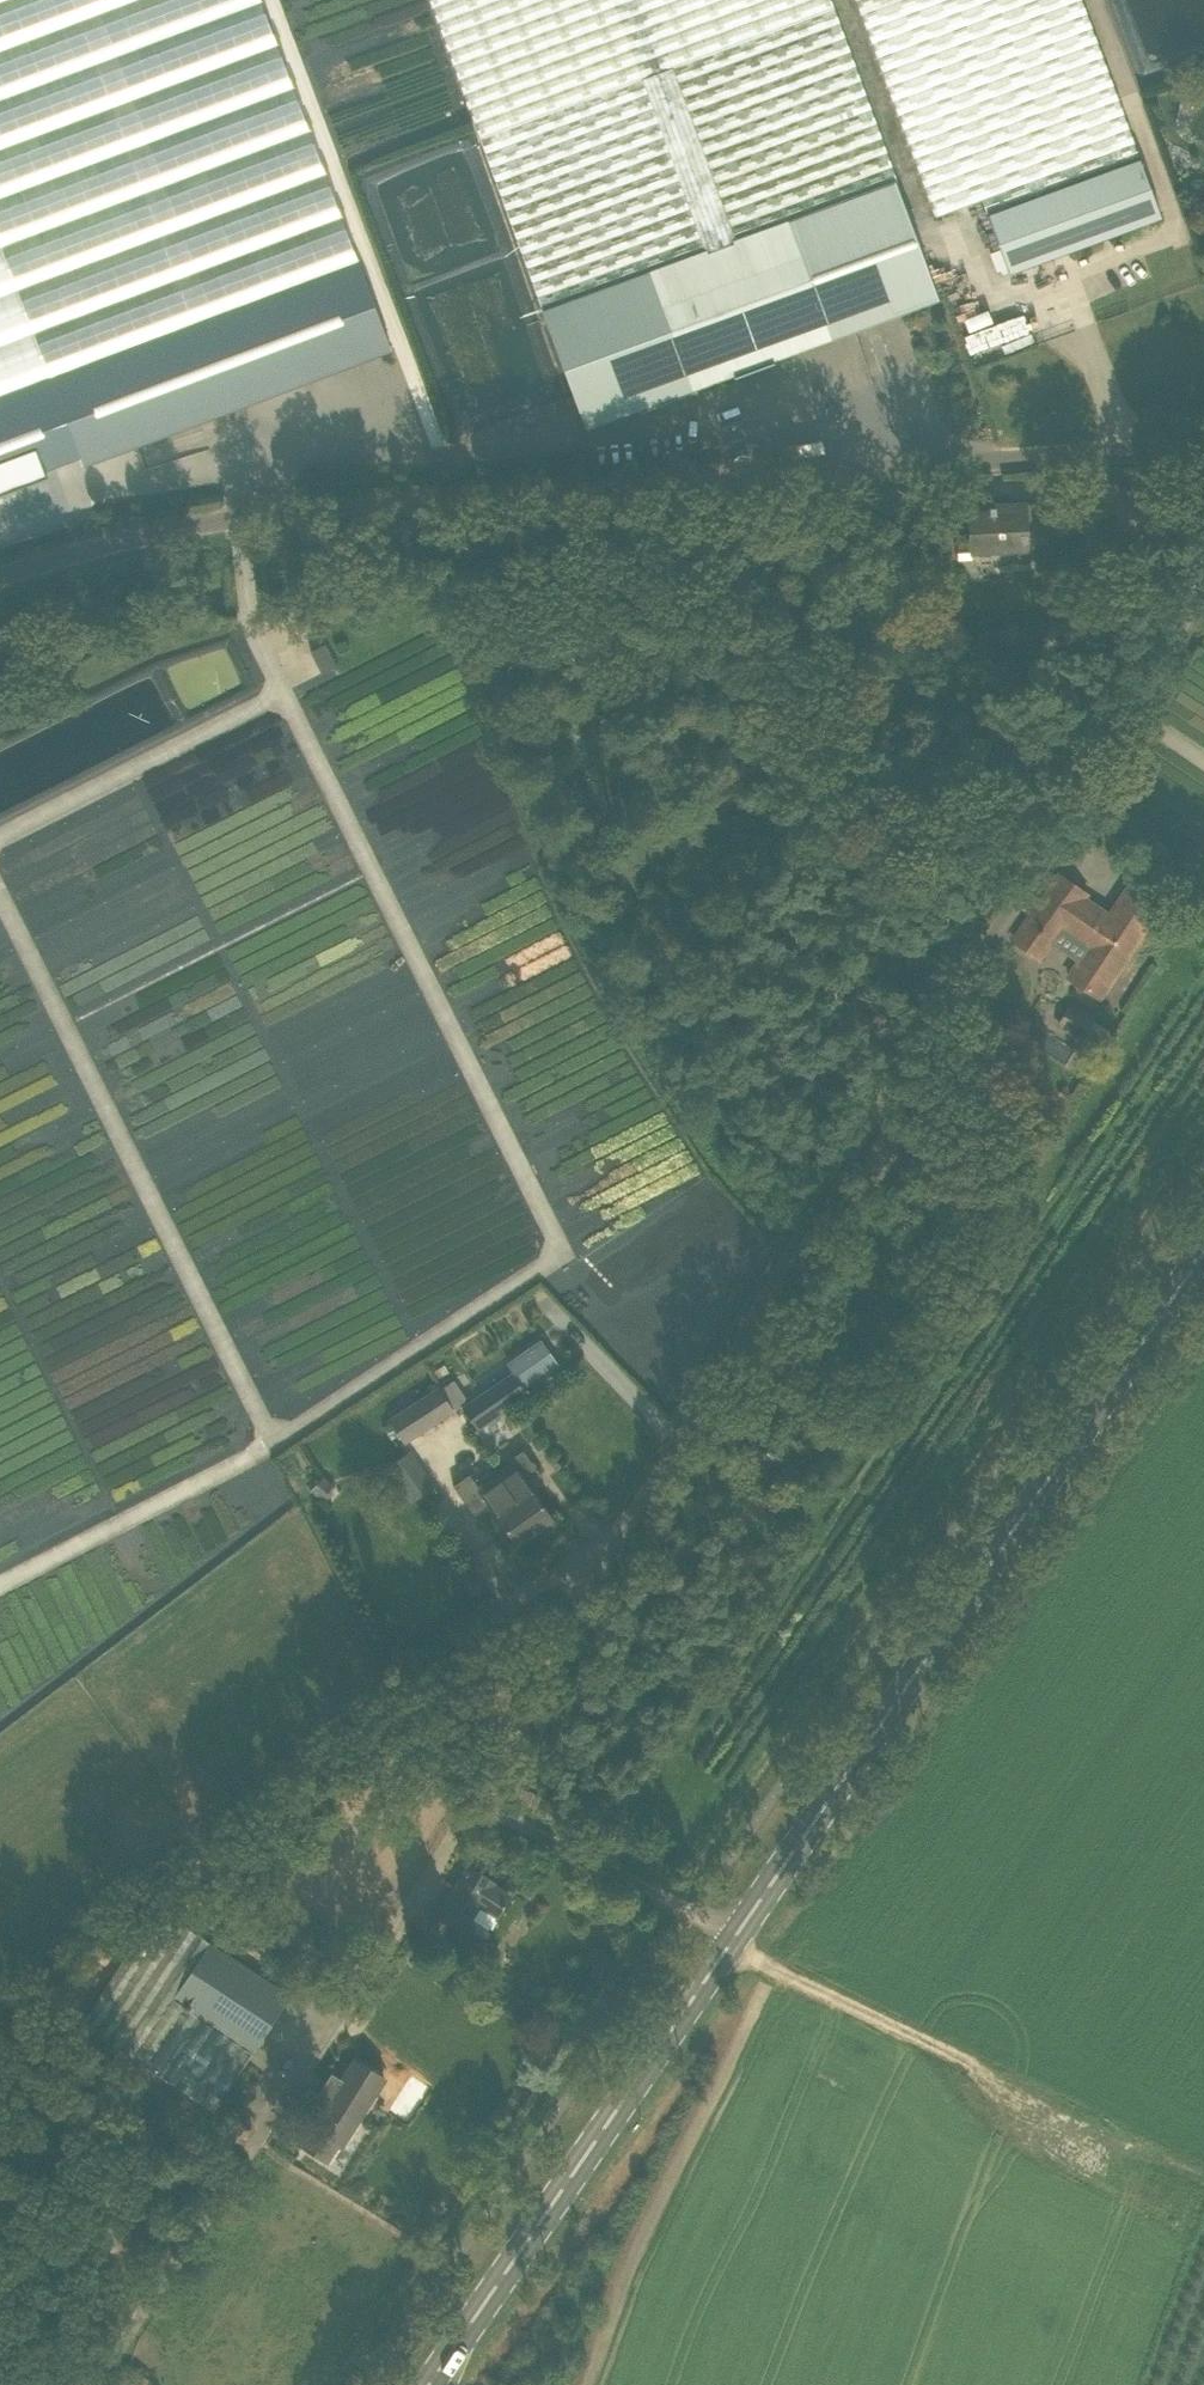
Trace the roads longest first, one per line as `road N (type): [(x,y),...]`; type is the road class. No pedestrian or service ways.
road 1 (unclassified): [(99,2384),(477,1800),(797,1240),(1073,820),(1203,579)]
road 2 (track): [(240,508),(250,624),(564,1254),(273,1443),(0,1584)]
road 3 (primary): [(427,2384),(1203,1252)]
road 4 (unclassified): [(0,574),(126,533),(240,508),(666,469),(1203,448)]
road 5 (track): [(0,1987),(632,1519)]
road 6 (track): [(273,1443),(0,900)]
road 7 (track): [(1203,2182),(759,1962),(733,1941)]
road 8 (track): [(0,838),(284,693)]
road 9 (track): [(477,1800),(695,1911),(733,1941)]

